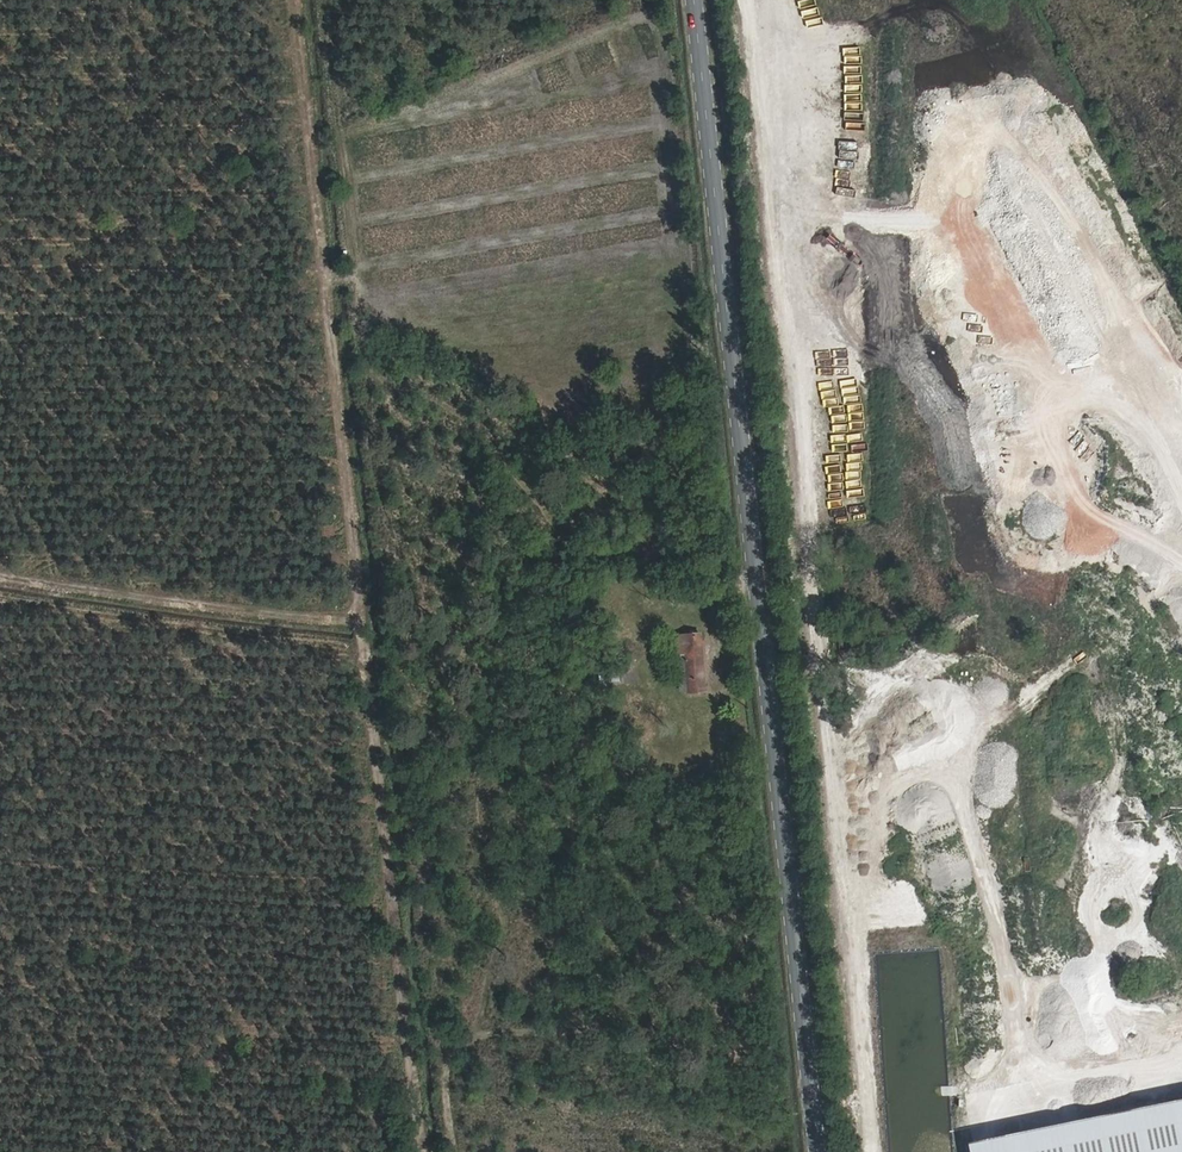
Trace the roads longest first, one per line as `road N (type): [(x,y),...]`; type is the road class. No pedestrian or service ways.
road 1 (secondary): [(693,0),(821,1151)]

